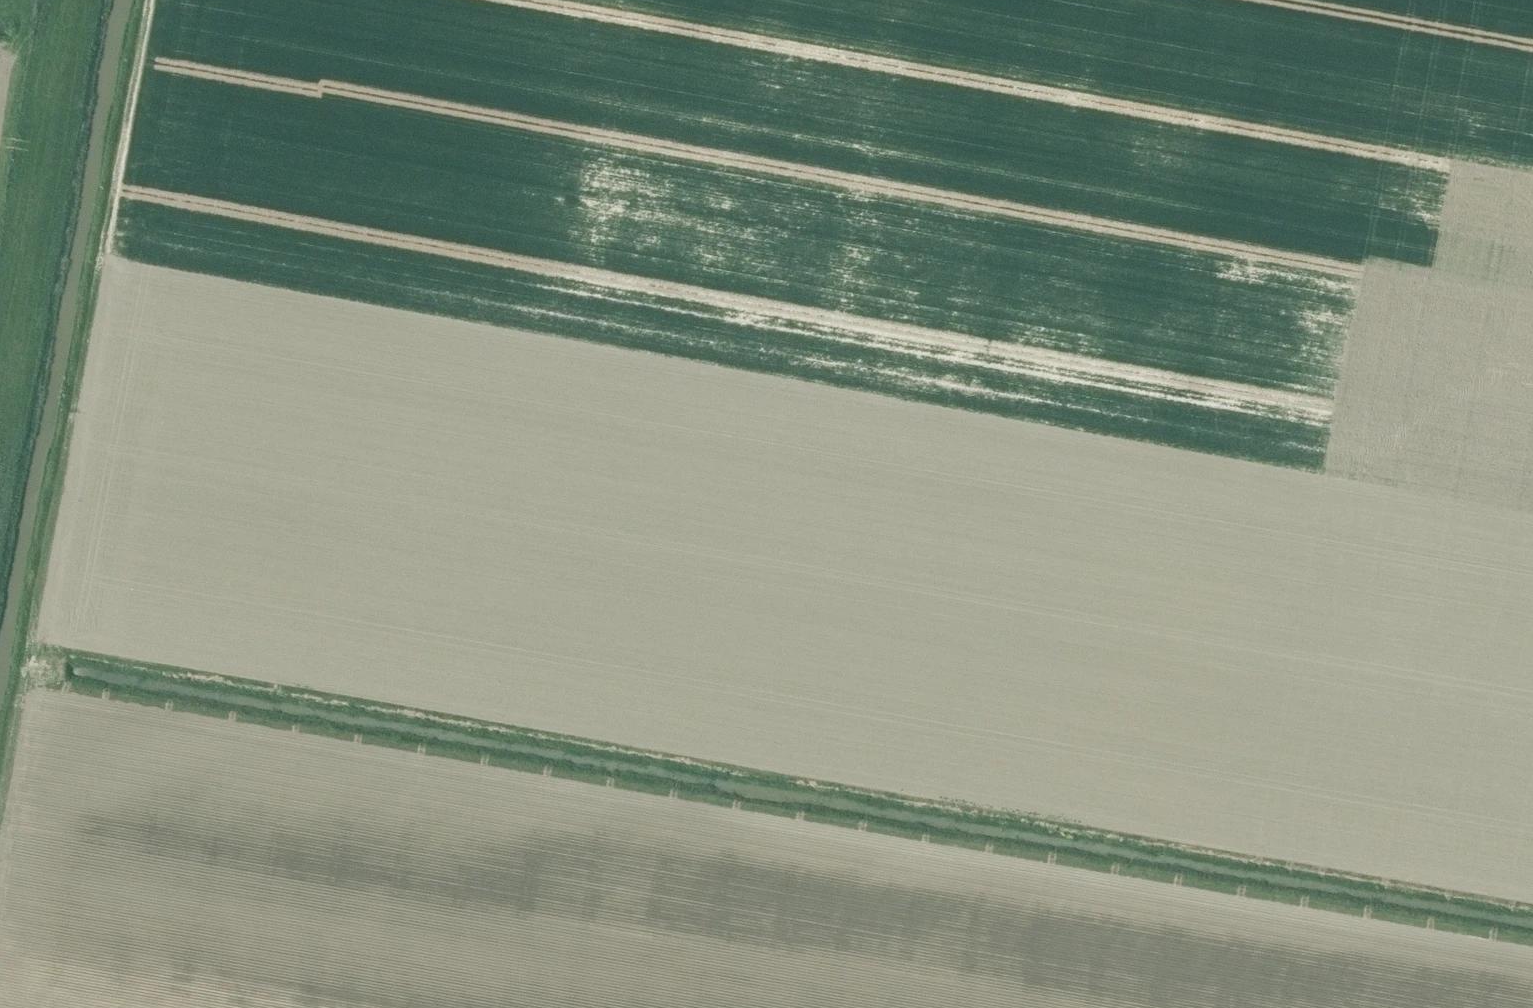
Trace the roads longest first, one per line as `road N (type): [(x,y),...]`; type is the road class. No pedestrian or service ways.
road 1 (track): [(0,512),(87,0)]

